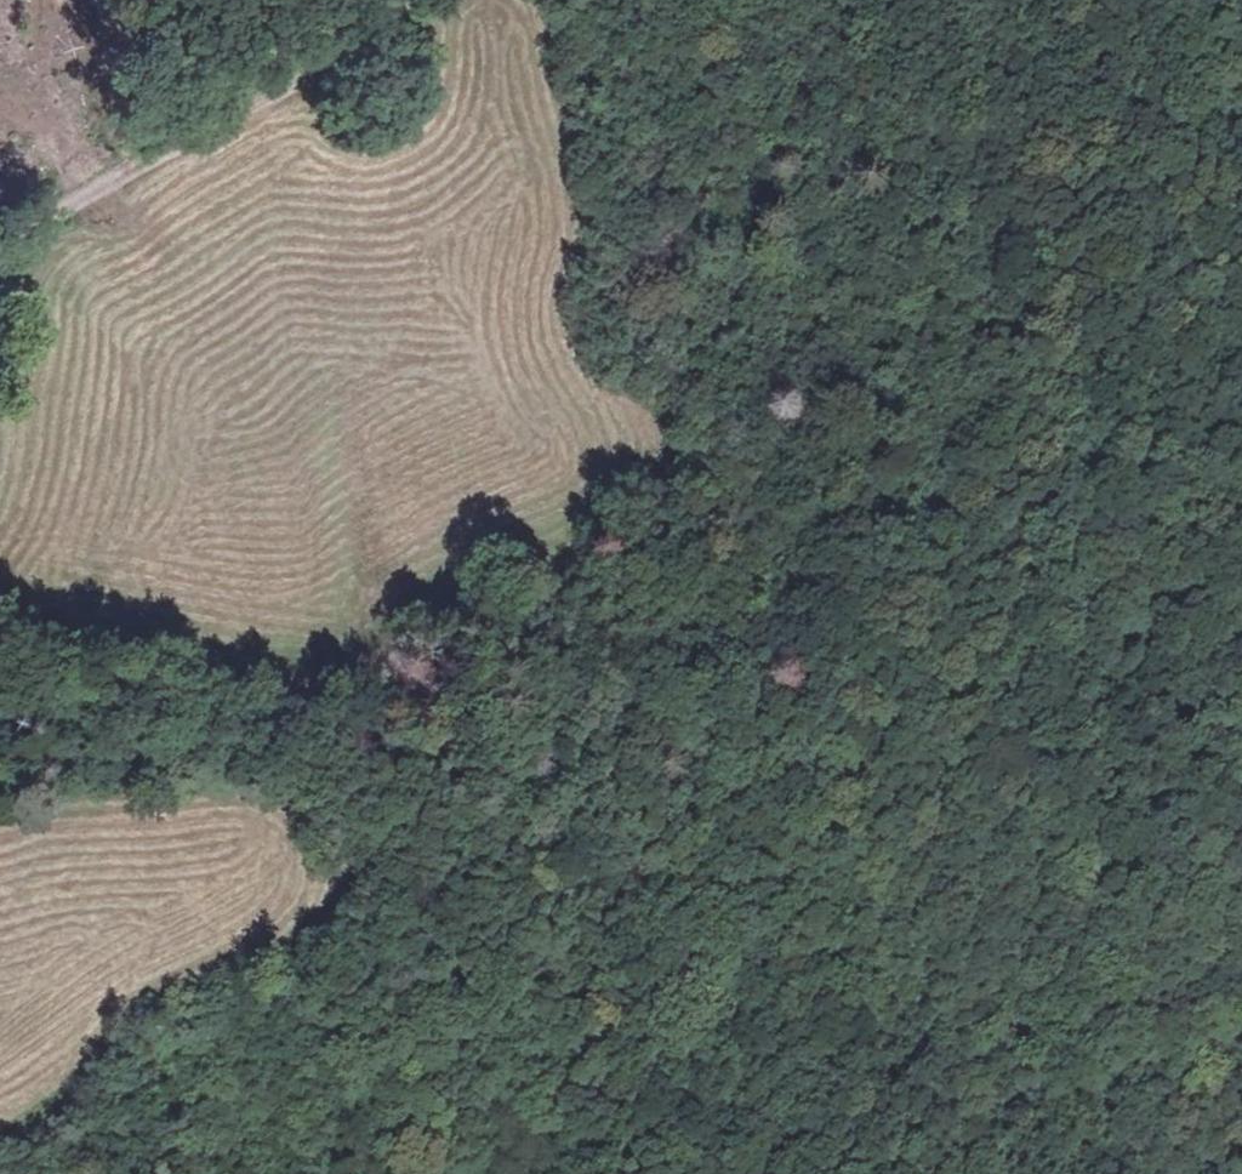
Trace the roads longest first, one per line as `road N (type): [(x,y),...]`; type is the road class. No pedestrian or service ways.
road 1 (track): [(0,257),(82,190),(252,119),(338,70),(416,0)]

